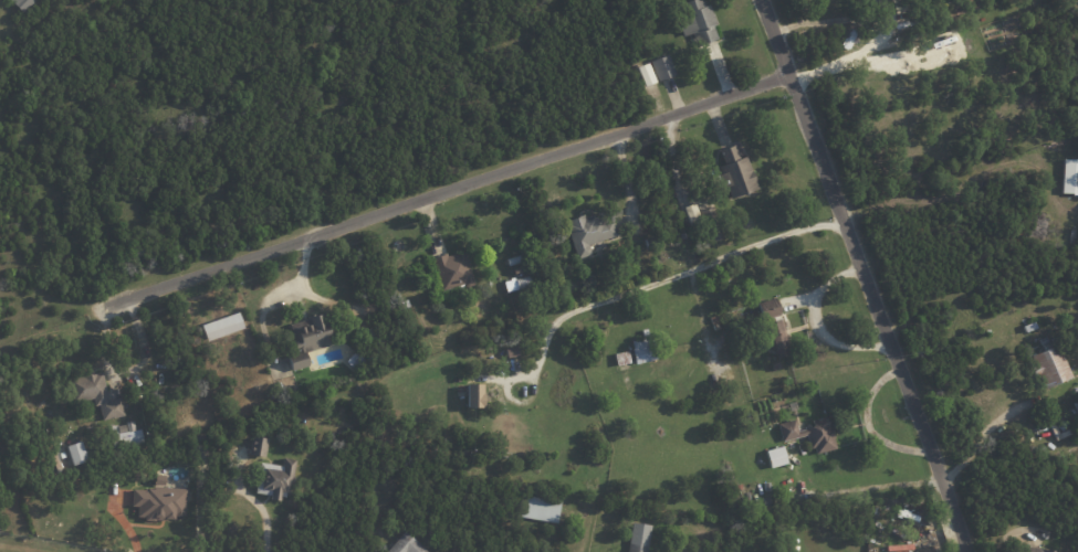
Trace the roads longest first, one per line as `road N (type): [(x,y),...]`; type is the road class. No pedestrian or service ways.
road 1 (residential): [(103,307),(791,74)]
road 2 (residential): [(968,551),(762,0)]

